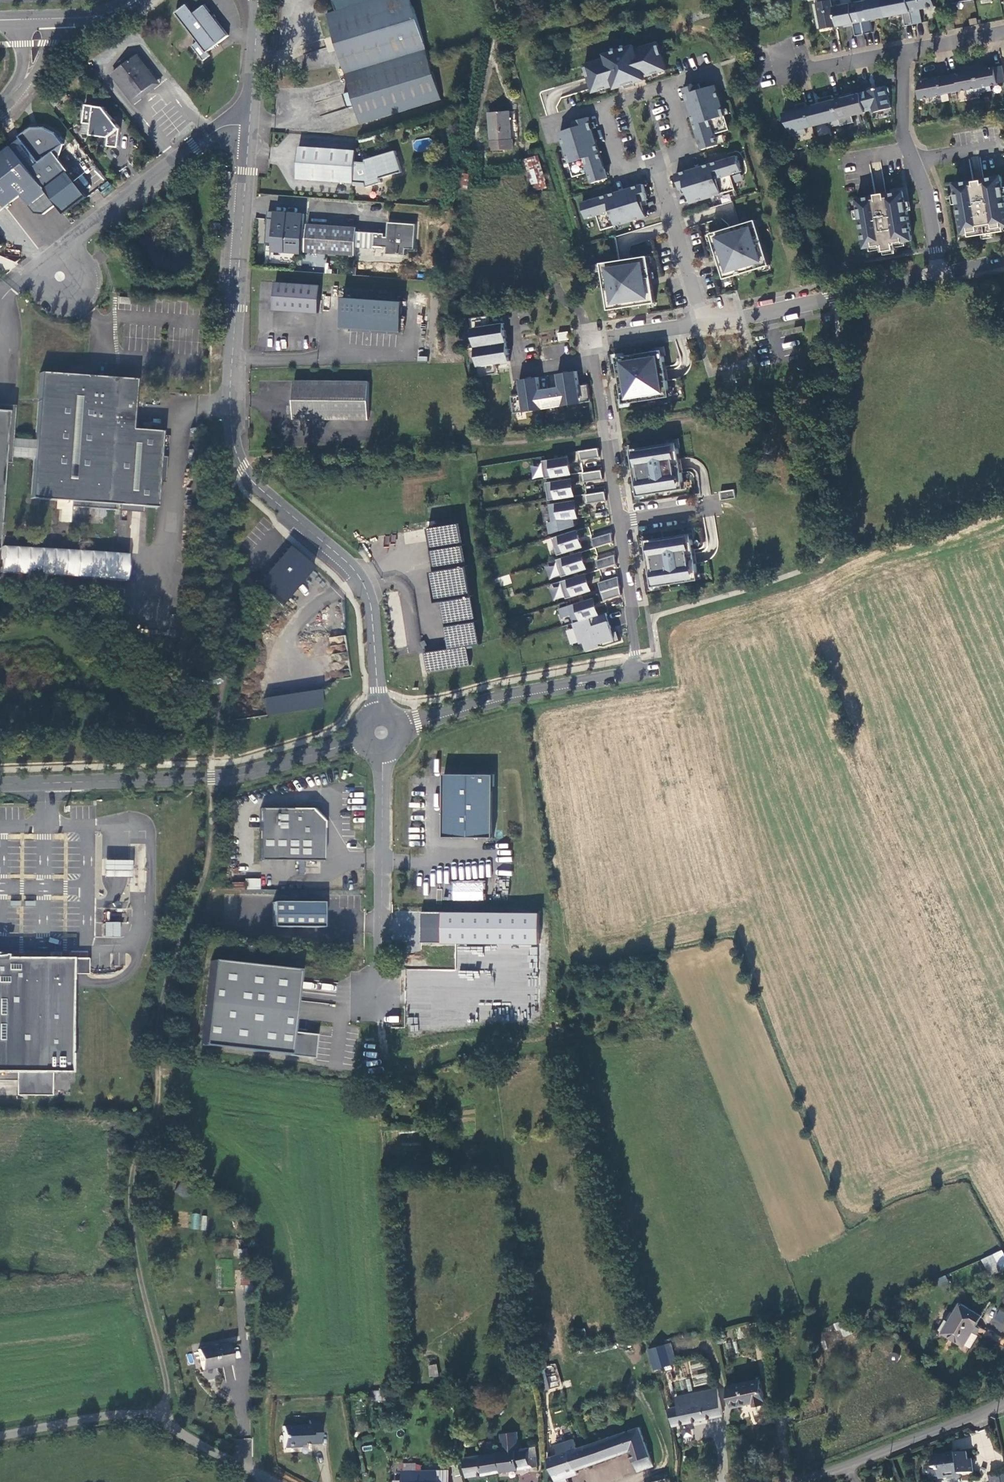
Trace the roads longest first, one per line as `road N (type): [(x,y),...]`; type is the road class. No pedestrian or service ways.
road 1 (track): [(261,1476),(266,1383),(253,1238),(230,1201),(155,1129)]
road 2 (residential): [(620,522),(635,620),(627,674),(498,698),(402,727)]
road 3 (unclassified): [(0,783),(236,777),(359,740)]
road 4 (track): [(155,1129),(157,1012),(206,871),(211,778)]
road 5 (unclassified): [(249,125),(233,434),(238,462)]
road 6 (unclassified): [(380,712),(363,581),(238,462)]
road 7 (track): [(155,1417),(167,1388),(130,1203),(136,1163),(155,1129)]
road 8 (unclassified): [(0,1437),(120,1414),(155,1417),(274,1481)]
road 9 (residential): [(902,50),(901,134),(923,193),(939,275)]
road 10 (unclassified): [(249,125),(196,145),(67,244)]
road 11 (unclassified): [(380,972),(383,756)]
road 12 (unclassified): [(808,1481),(1003,1402)]
road 13 (residential): [(658,160),(704,321)]
road 14 (residential): [(593,361),(620,522)]
road 15 (residential): [(902,50),(784,74),(777,44)]
road 16 (unclassified): [(67,244),(31,272),(46,295),(70,301),(87,284),(87,272)]
road 17 (residential): [(704,321),(829,298)]
road 18 (unclassified): [(256,1),(249,125)]

